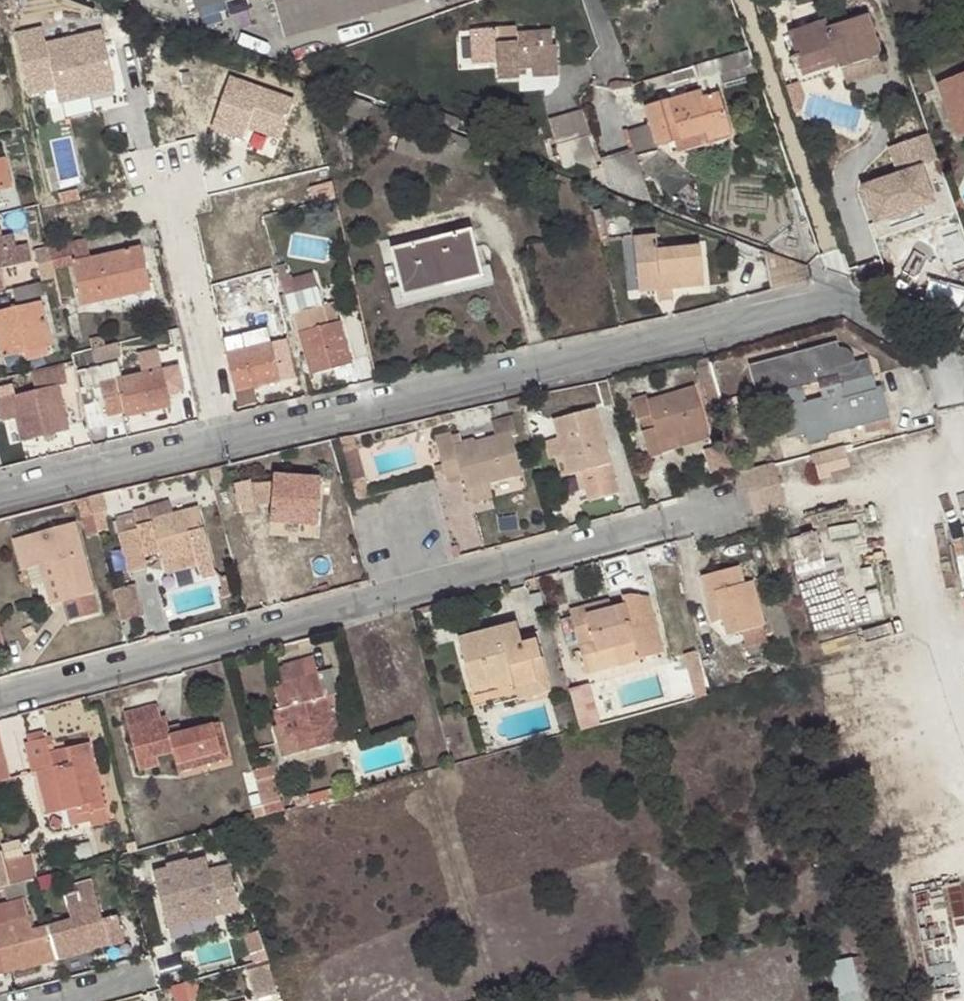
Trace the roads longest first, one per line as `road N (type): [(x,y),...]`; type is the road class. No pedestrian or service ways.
road 1 (residential): [(0,492),(844,293)]
road 2 (residential): [(724,506),(0,695)]

